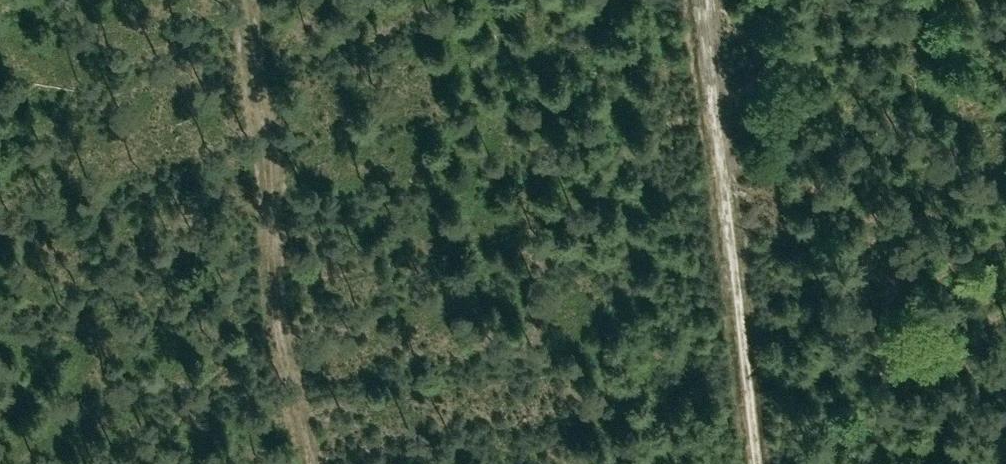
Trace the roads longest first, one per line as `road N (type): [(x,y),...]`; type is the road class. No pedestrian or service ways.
road 1 (track): [(238,0),(313,463)]
road 2 (track): [(712,0),(769,463)]

